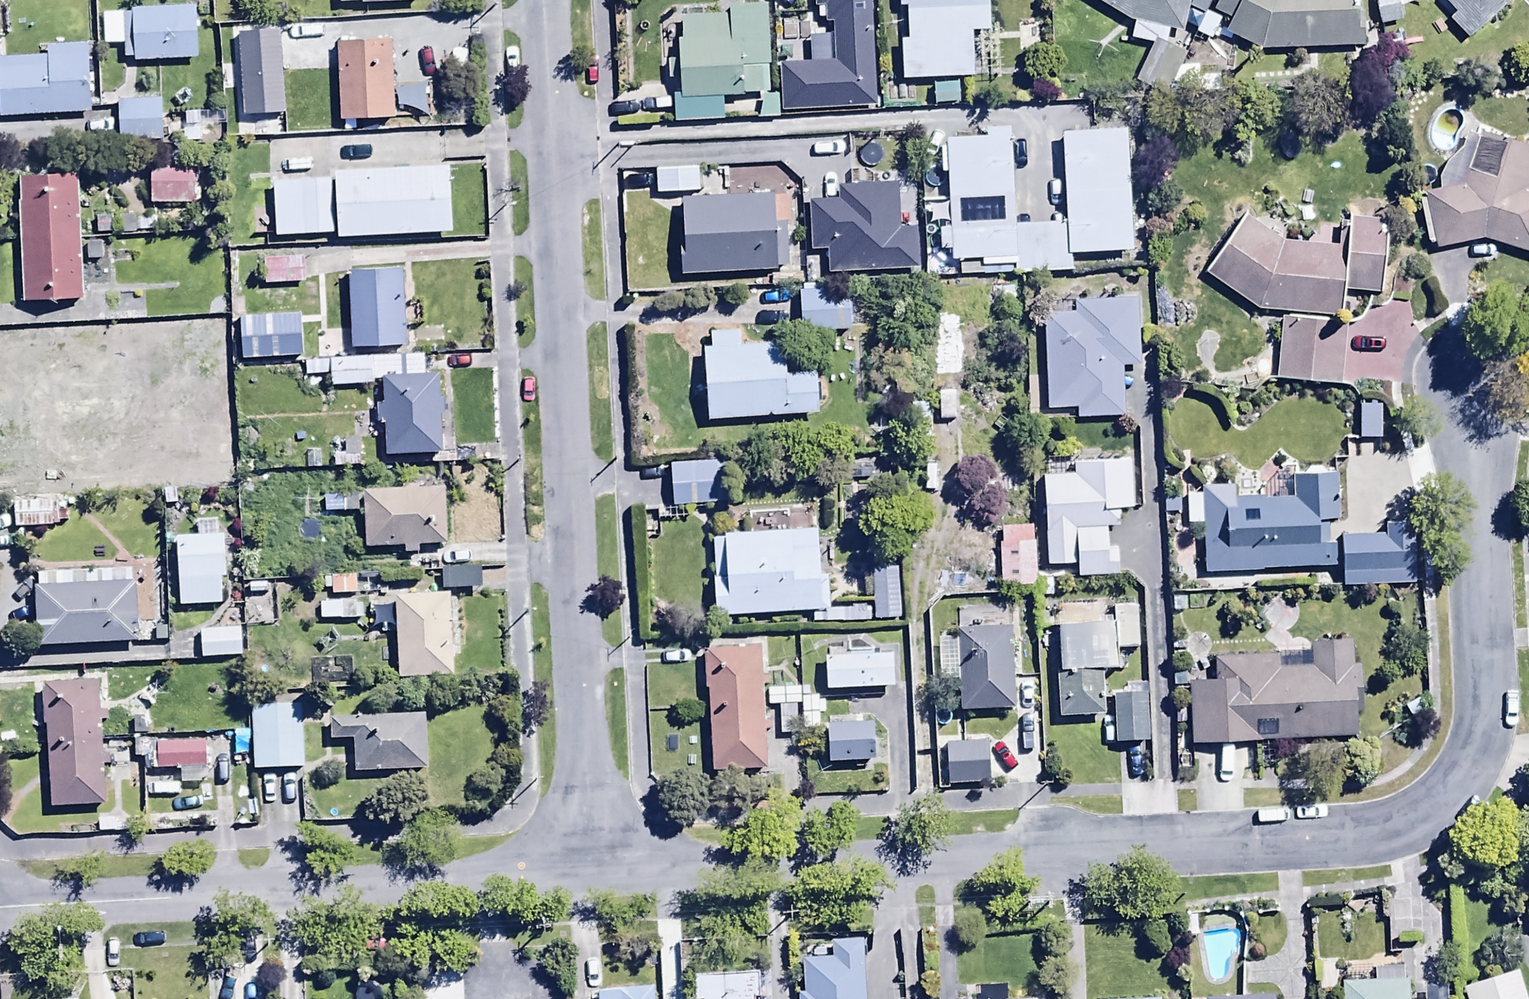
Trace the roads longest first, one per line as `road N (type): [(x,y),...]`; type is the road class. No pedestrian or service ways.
road 1 (residential): [(1475,358),(1484,729),(1448,794),(1399,822),(1313,842),(594,874)]
road 2 (residential): [(550,0),(594,874)]
road 3 (residential): [(594,874),(0,911)]

